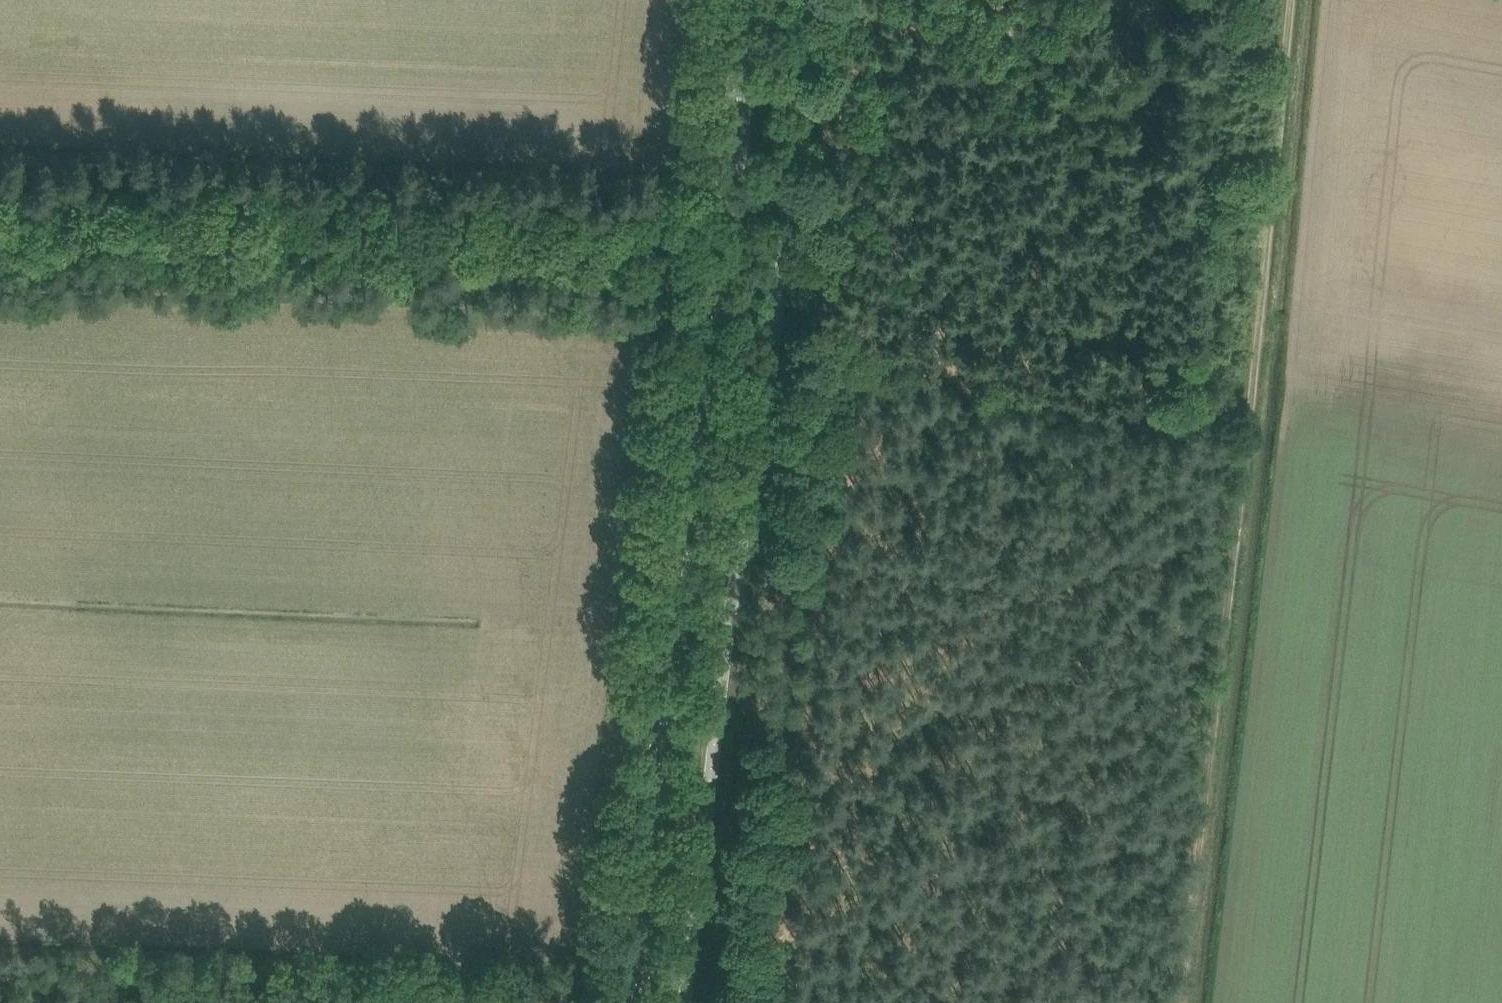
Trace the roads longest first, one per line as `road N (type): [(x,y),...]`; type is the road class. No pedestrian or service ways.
road 1 (secondary): [(633,1002),(751,0)]
road 2 (track): [(1171,1002),(1281,0)]

